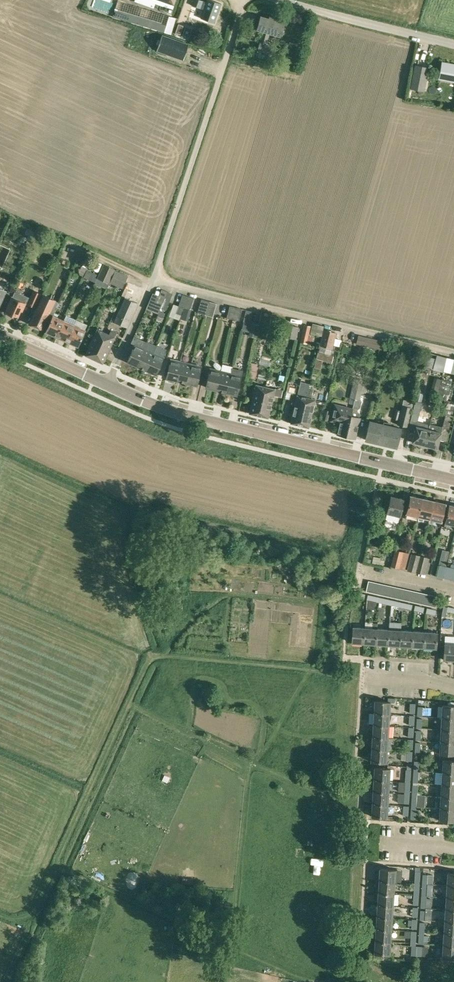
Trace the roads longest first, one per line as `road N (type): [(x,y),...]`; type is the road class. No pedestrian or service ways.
road 1 (track): [(0,913),(24,919),(36,907),(153,657),(311,668)]
road 2 (residential): [(453,479),(186,415),(107,384)]
road 3 (residential): [(453,353),(154,280)]
road 4 (unclassified): [(154,280),(245,0)]
road 5 (track): [(56,865),(319,981)]
road 6 (unclassified): [(281,0),(453,44)]

